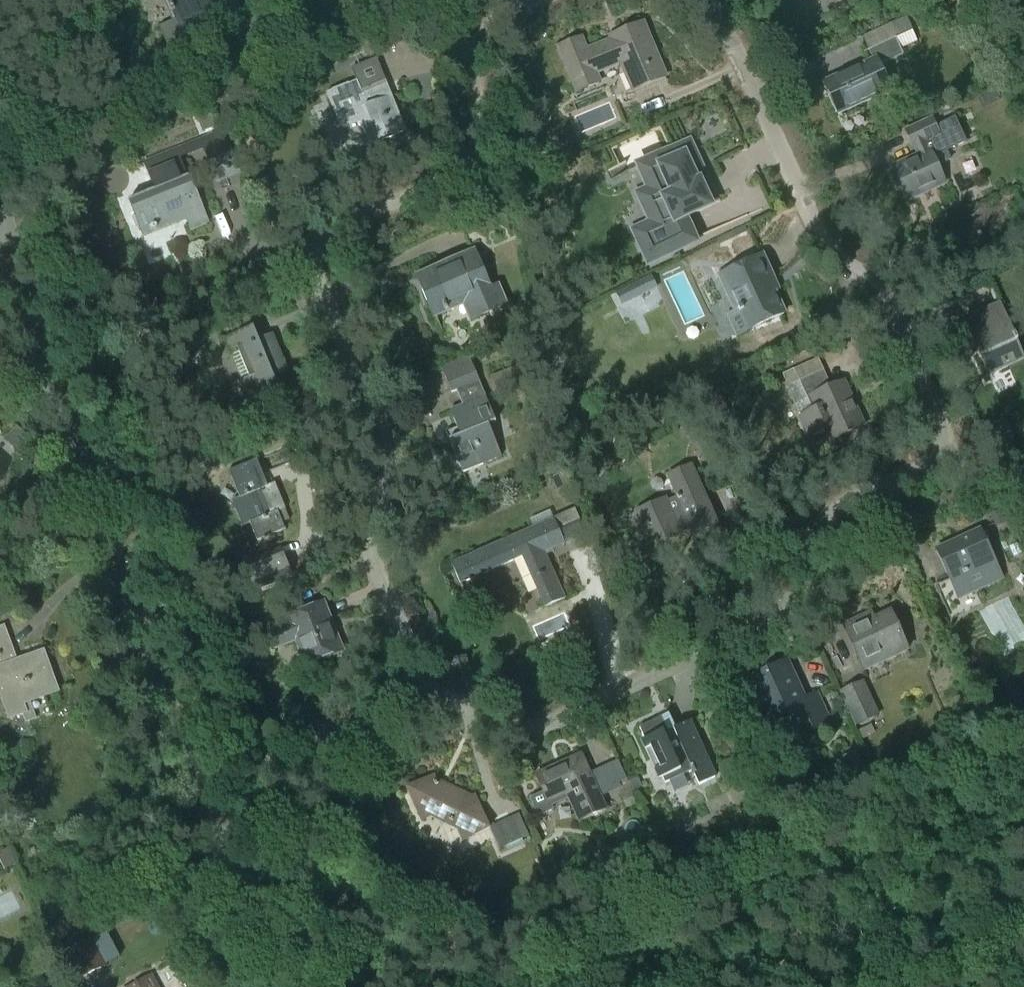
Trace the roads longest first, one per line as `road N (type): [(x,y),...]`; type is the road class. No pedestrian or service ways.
road 1 (residential): [(424,687),(505,725),(539,728),(775,620),(792,601),(835,509),(942,452),(942,423),(883,293),(825,246),(705,0)]
road 2 (residential): [(530,0),(501,12),(479,39),(470,165),(336,224),(314,242),(312,268),(387,462),(366,517)]
road 3 (residential): [(206,789),(98,519),(14,255)]
road 4 (track): [(556,986),(1023,747)]
road 5 (residential): [(206,789),(424,687)]
road 6 (residential): [(288,986),(206,789)]
road 7 (residential): [(366,517),(365,542),(424,687)]

